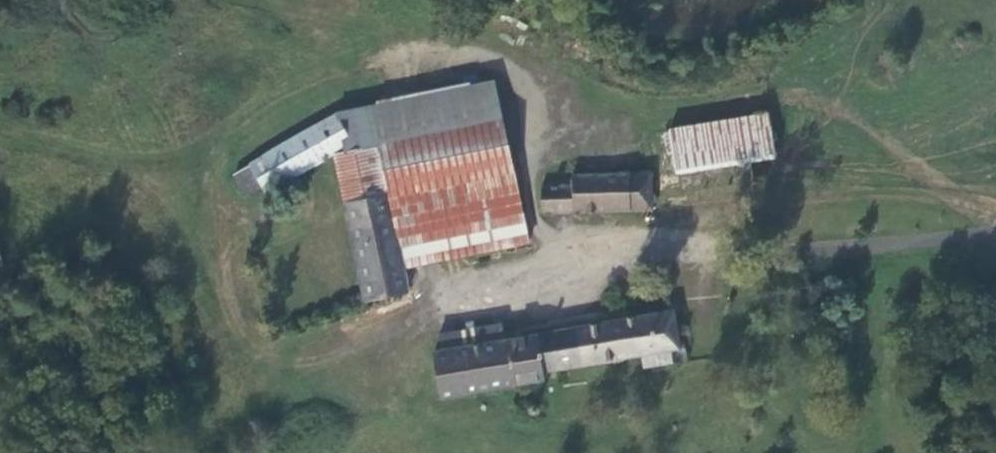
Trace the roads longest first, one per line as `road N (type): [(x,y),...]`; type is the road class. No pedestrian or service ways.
road 1 (residential): [(337,350),(420,312),(592,272),(811,248)]
road 2 (track): [(294,379),(182,192),(193,68),(264,0)]
road 3 (track): [(16,0),(182,192)]
road 4 (track): [(170,452),(337,350)]
road 5 (track): [(0,153),(53,150),(182,192)]
road 6 (unclassified): [(811,248),(995,234)]

